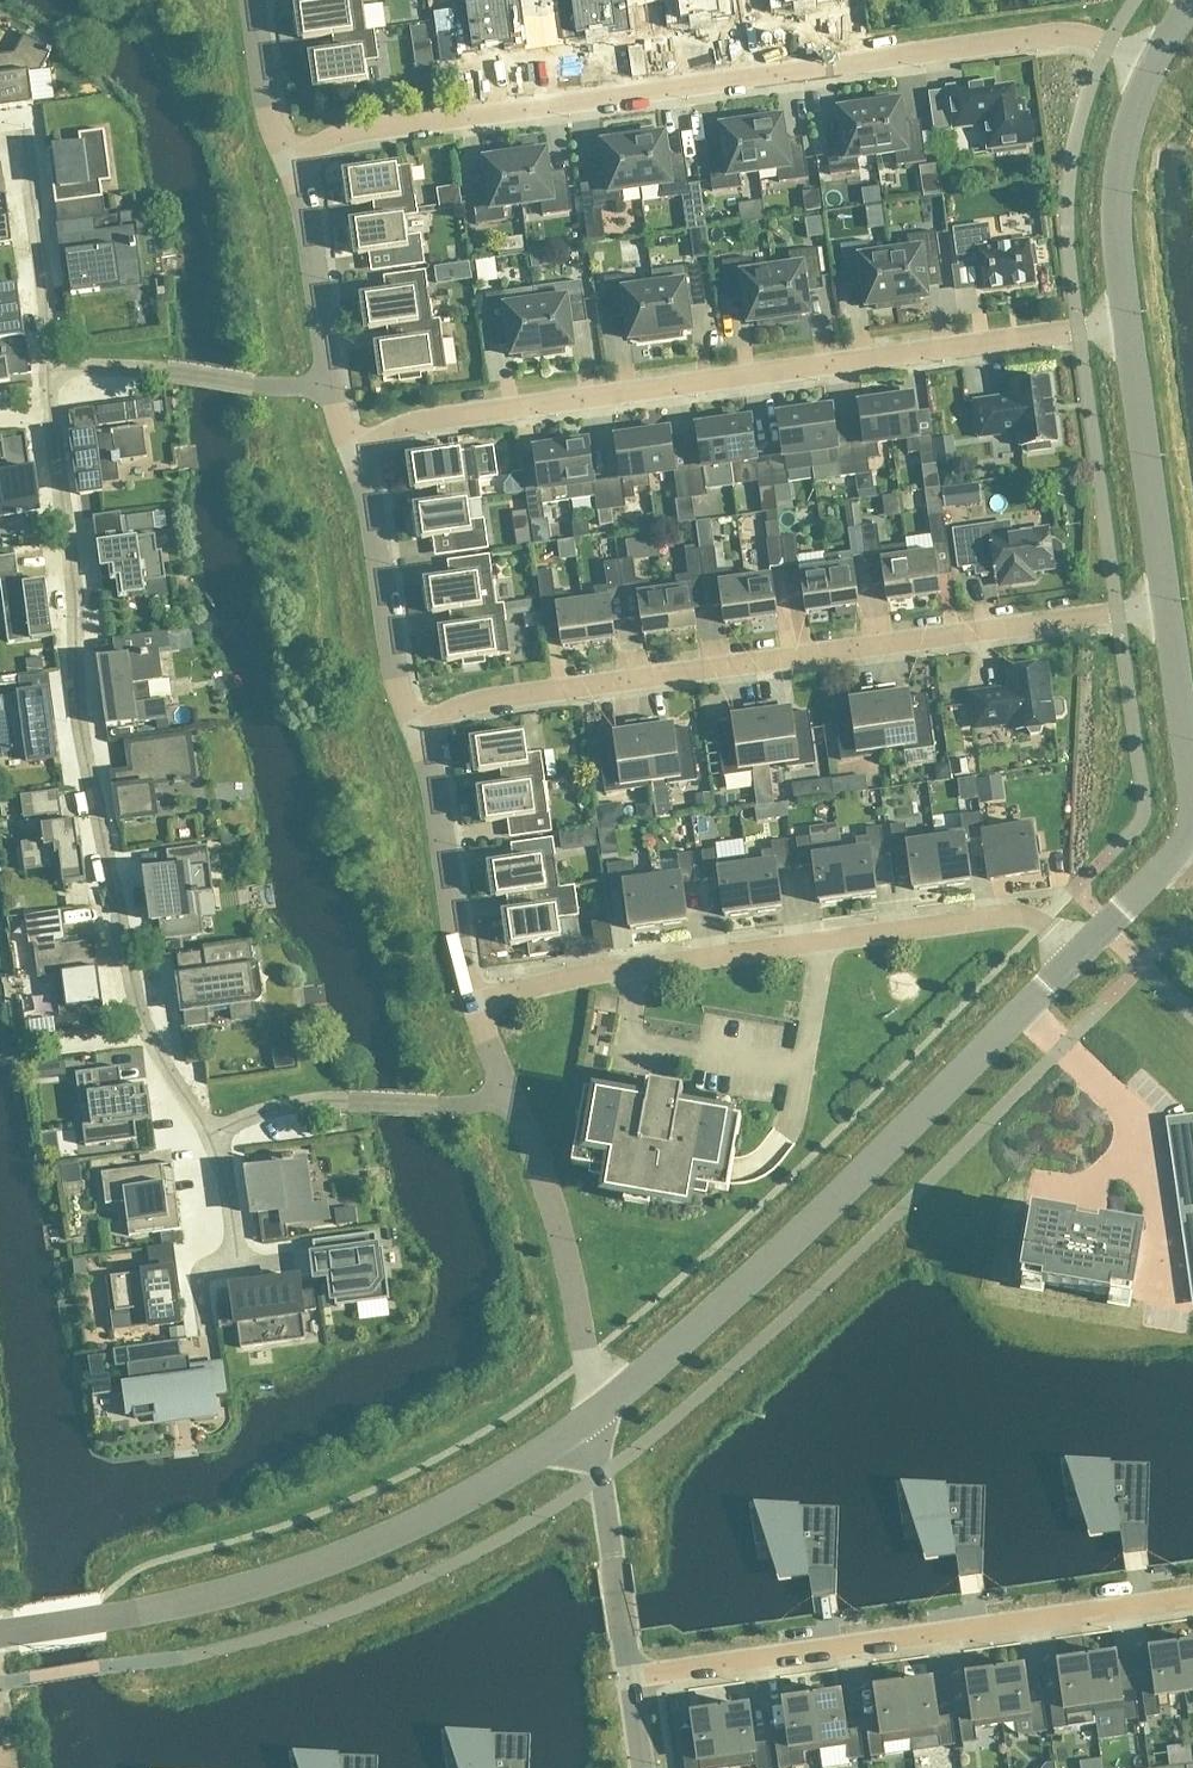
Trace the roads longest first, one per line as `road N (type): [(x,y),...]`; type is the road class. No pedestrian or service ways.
road 1 (residential): [(1152,70),(1059,41),(394,127),(289,161)]
road 2 (residential): [(1125,325),(412,427),(351,455)]
road 3 (residential): [(1164,611),(471,707),(415,731)]
road 4 (residential): [(51,414),(76,713),(138,1021),(213,1138)]
road 5 (tertiary): [(592,1416),(742,1289),(1076,959)]
road 6 (tertiary): [(0,1634),(192,1604),(337,1561),(471,1498),(592,1416)]
road 7 (residential): [(1076,959),(1040,924),(1003,918),(597,974),(473,1008)]
road 8 (residential): [(629,1682),(1192,1604)]
road 9 (residential): [(592,1416),(565,1262),(506,1100)]
road 10 (residential): [(506,1100),(440,1110),(310,1108),(213,1138)]
road 11 (tertiary): [(1164,611),(1125,325)]
road 12 (residential): [(415,731),(395,681),(375,535),(351,455)]
road 13 (residential): [(473,1008),(415,731)]
road 14 (residential): [(47,372),(163,374),(276,390),(324,385)]
road 15 (residential): [(629,1682),(592,1416)]
road 16 (tertiary): [(1125,325),(1121,167),(1152,70)]
road 17 (residential): [(20,138),(47,372)]
road 18 (residential): [(324,385),(305,217),(289,161)]
road 19 (tertiary): [(1192,807),(1164,611)]
road 20 (residential): [(289,161),(269,127),(251,0)]
road 21 (tertiary): [(1076,959),(1189,840)]
road 22 (residential): [(213,1138),(236,1272)]

